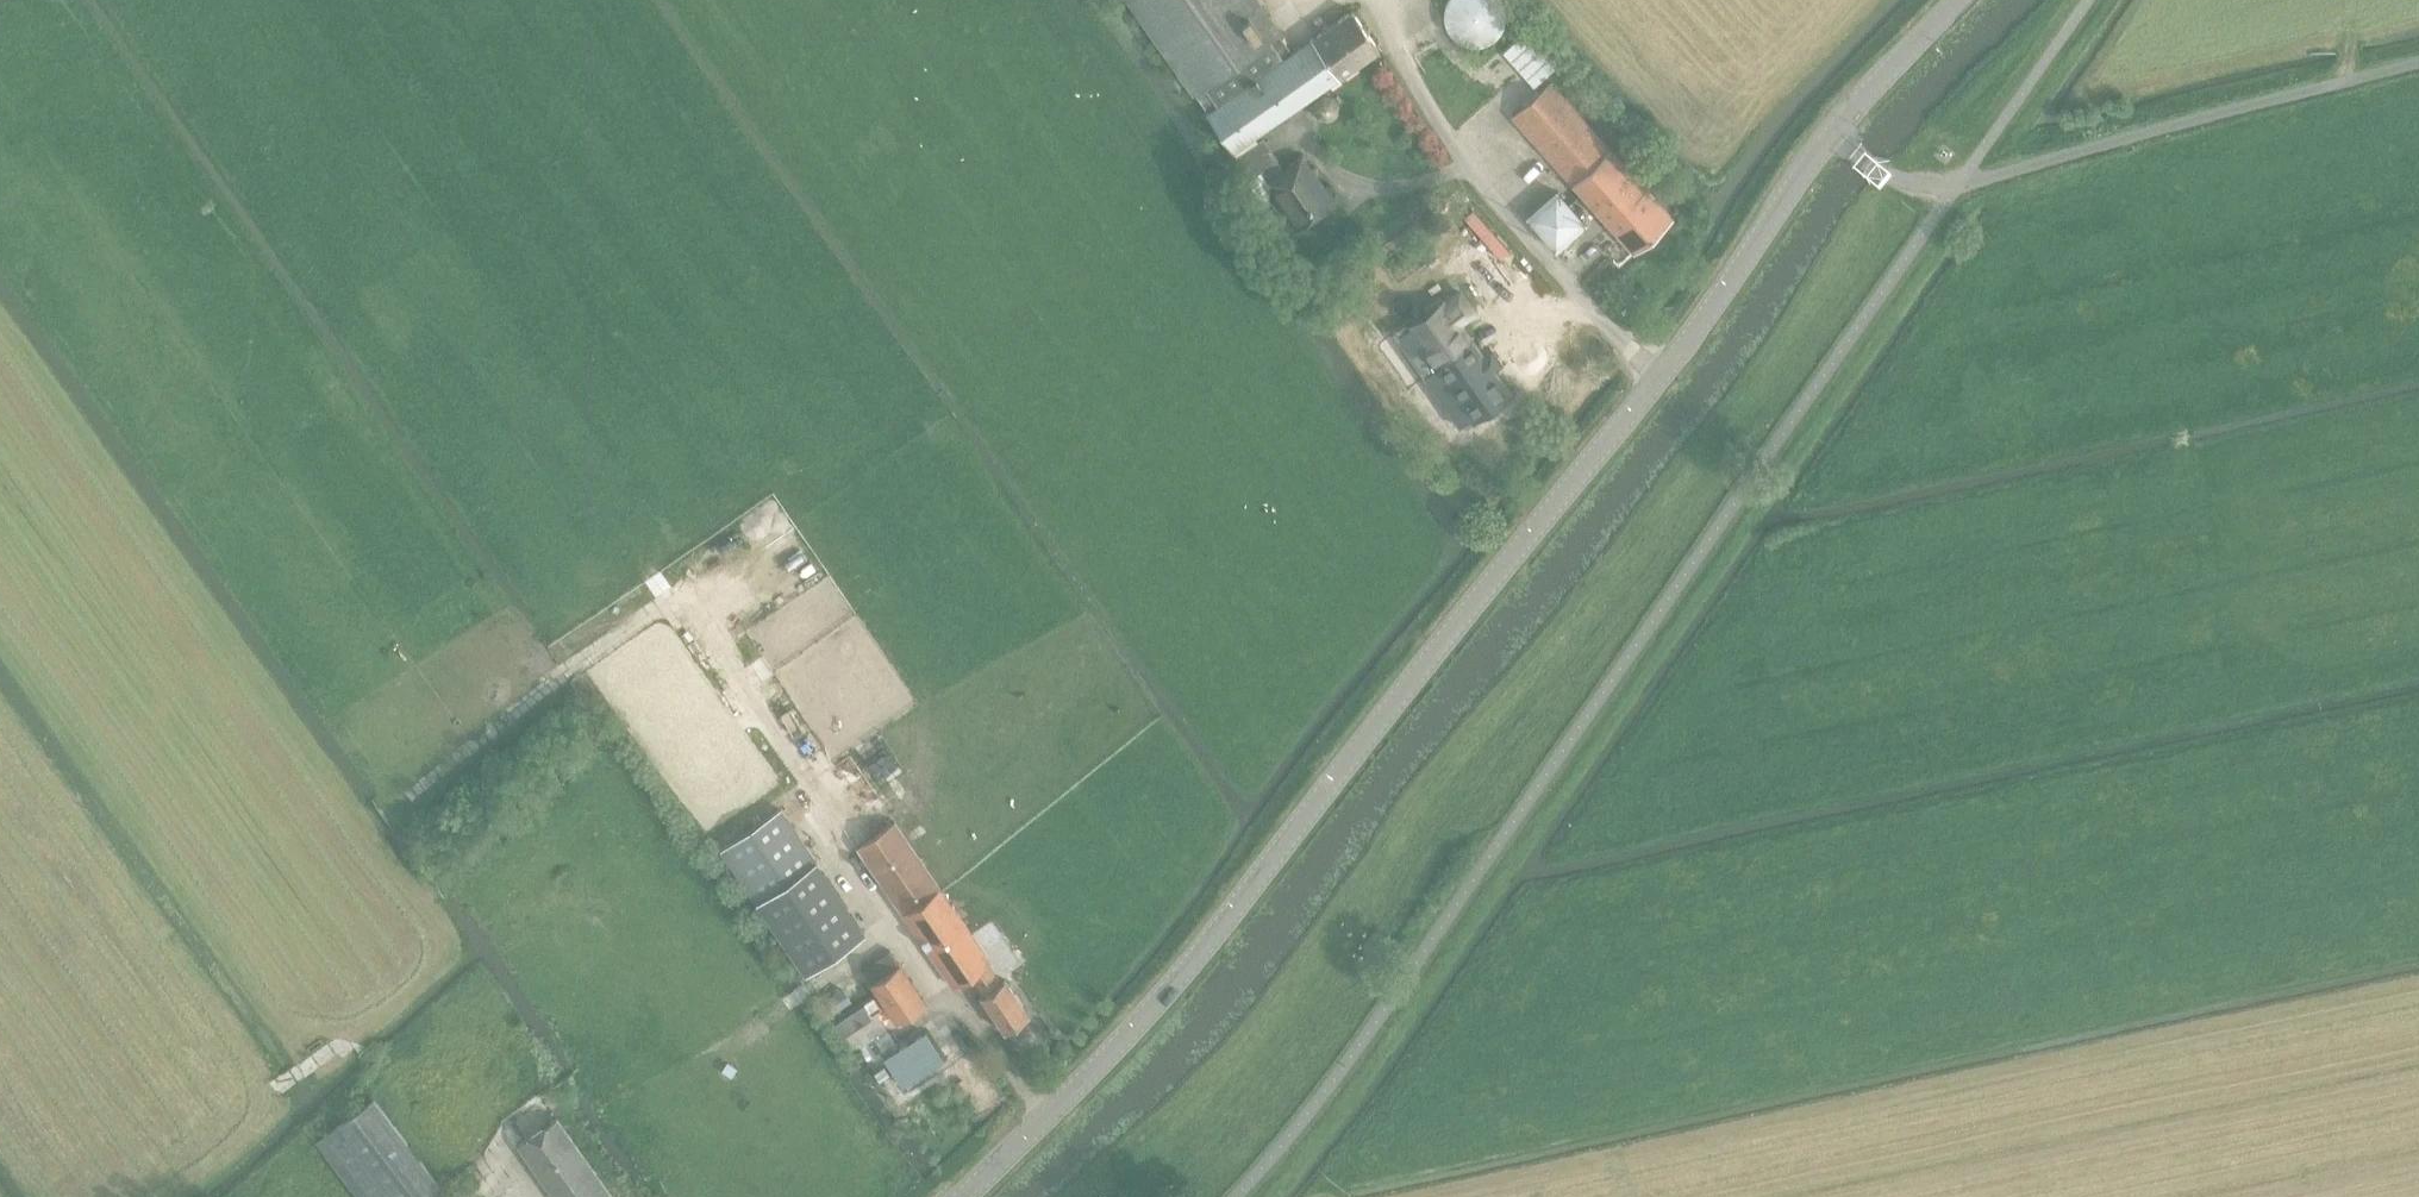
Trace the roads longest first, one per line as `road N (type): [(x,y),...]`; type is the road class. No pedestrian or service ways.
road 1 (secondary): [(966,1196),(1163,995),(1656,381),(1831,133),(1959,0)]

